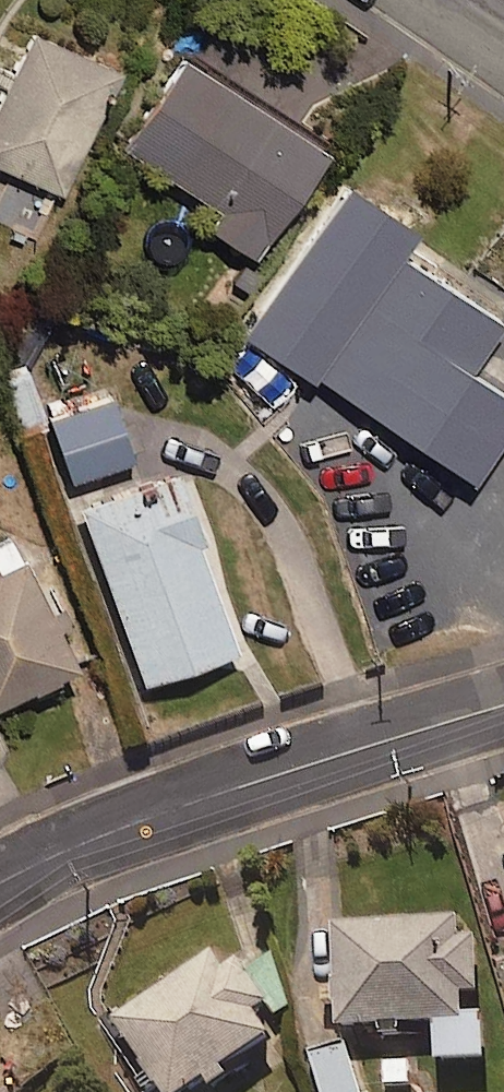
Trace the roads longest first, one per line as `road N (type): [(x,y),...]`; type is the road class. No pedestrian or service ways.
road 1 (residential): [(0,884),(134,821),(503,704)]

